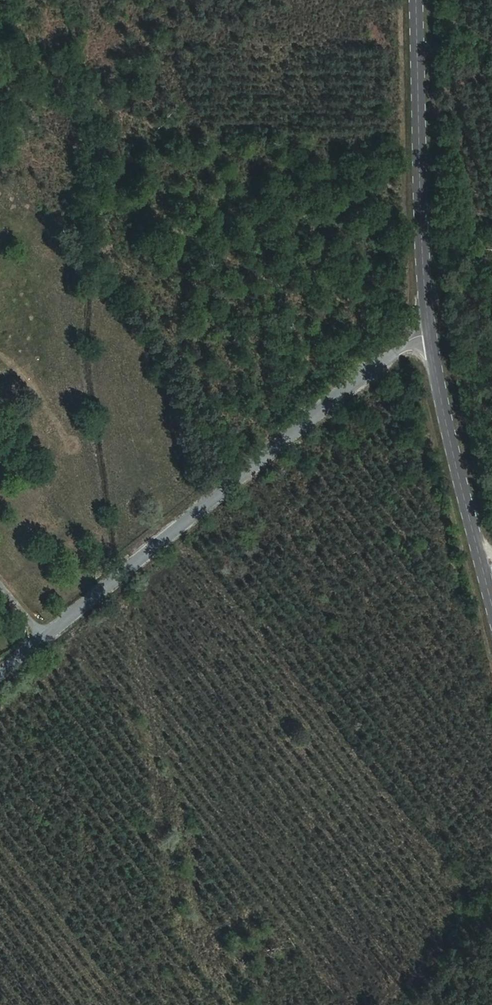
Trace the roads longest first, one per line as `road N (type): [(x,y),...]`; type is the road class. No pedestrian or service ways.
road 1 (residential): [(48,643),(431,329)]
road 2 (secondary): [(424,0),(431,329)]
road 3 (secondary): [(431,329),(491,569)]

